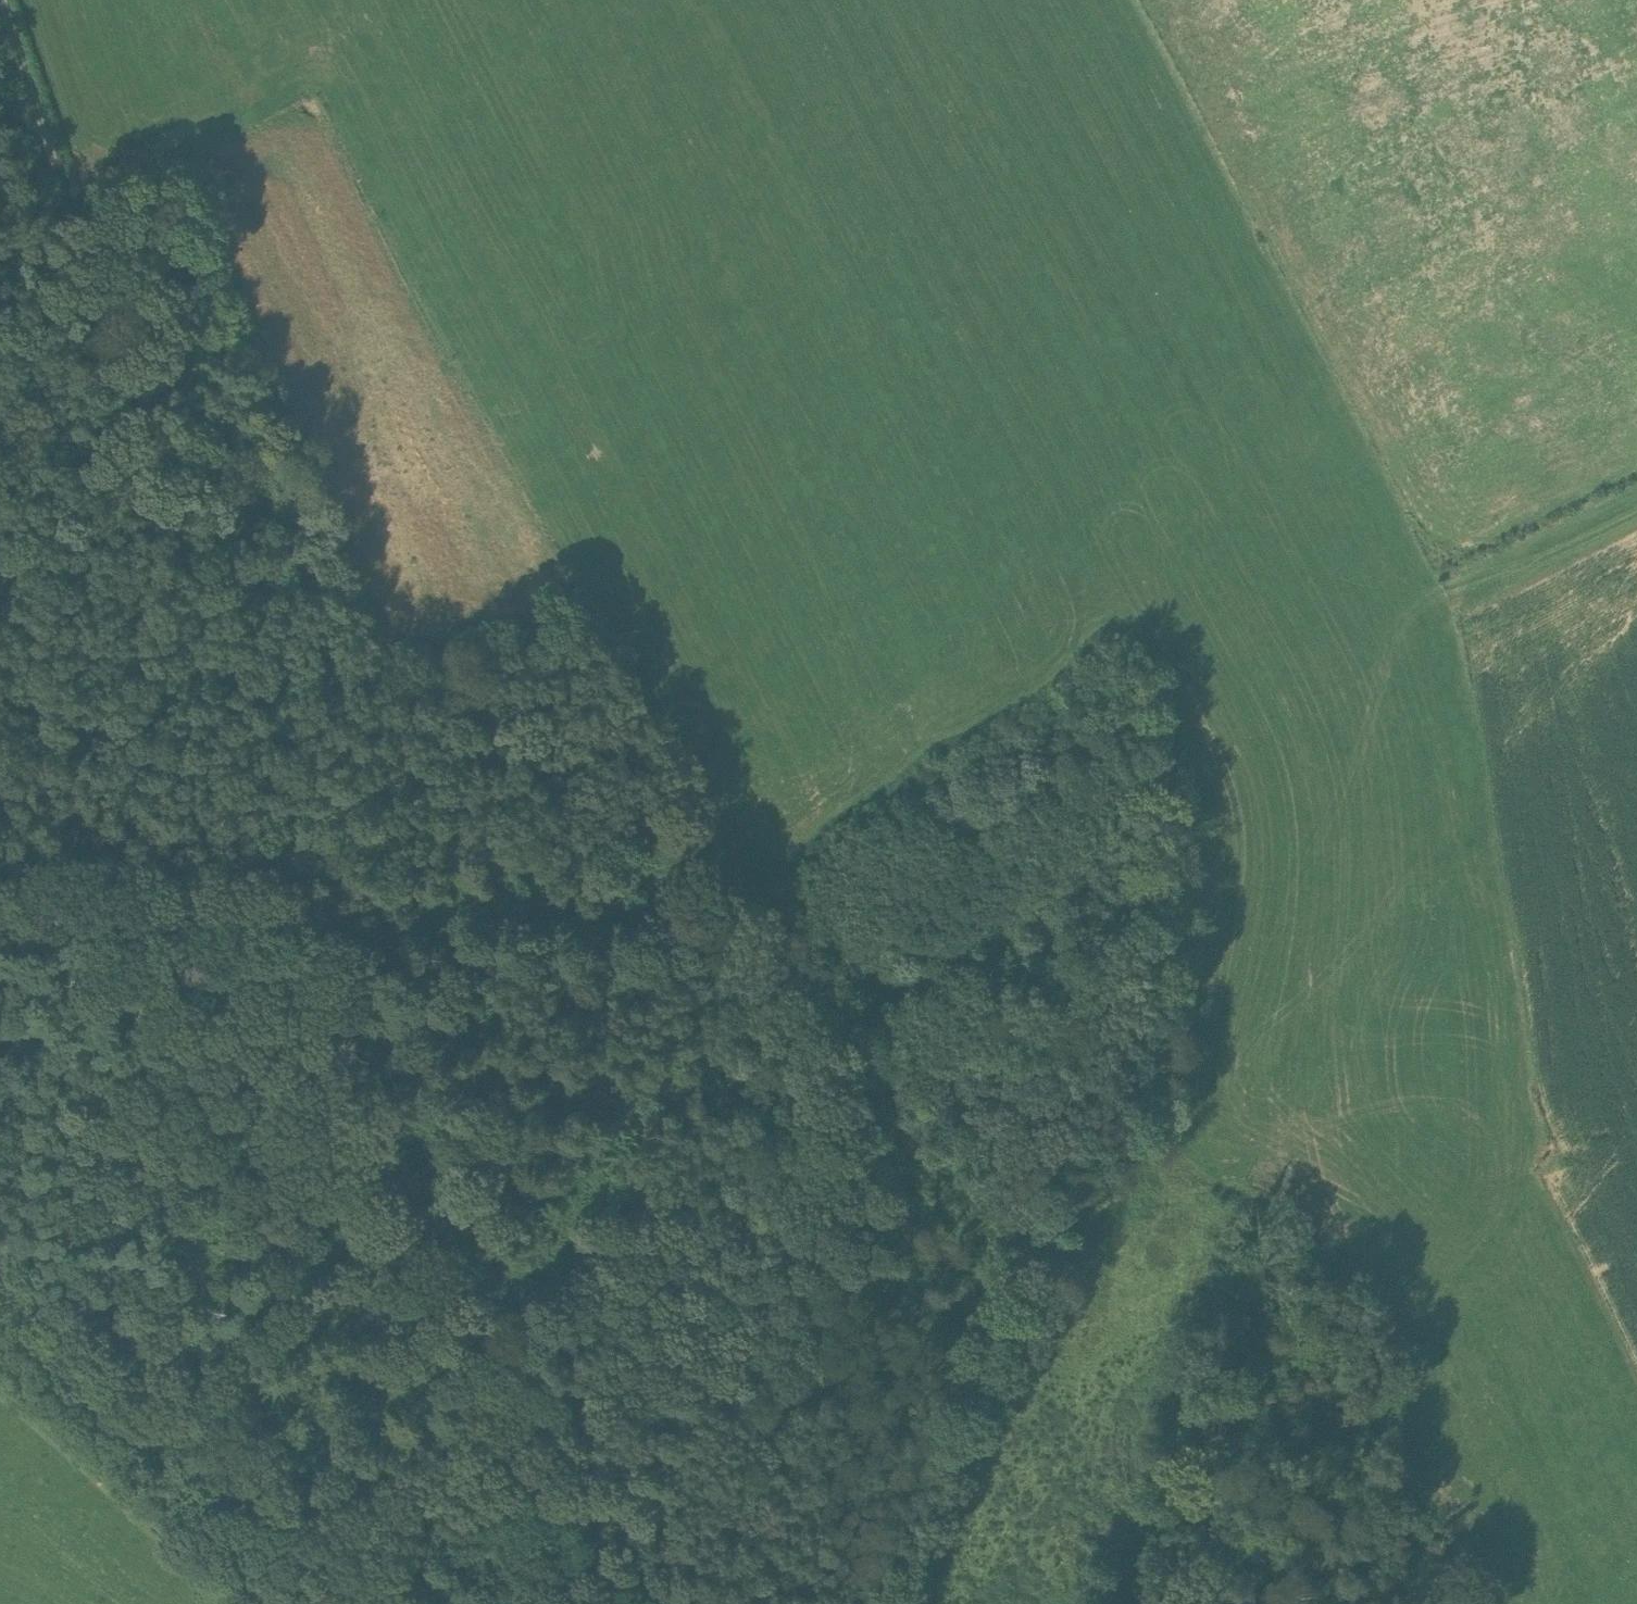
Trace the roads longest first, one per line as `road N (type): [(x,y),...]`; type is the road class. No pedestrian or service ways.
road 1 (track): [(575,1603),(518,1406),(390,1160),(2,0)]
road 2 (track): [(282,844),(597,874),(725,873)]
road 3 (track): [(238,1603),(0,1382)]
road 4 (track): [(316,848),(392,745),(433,661)]

